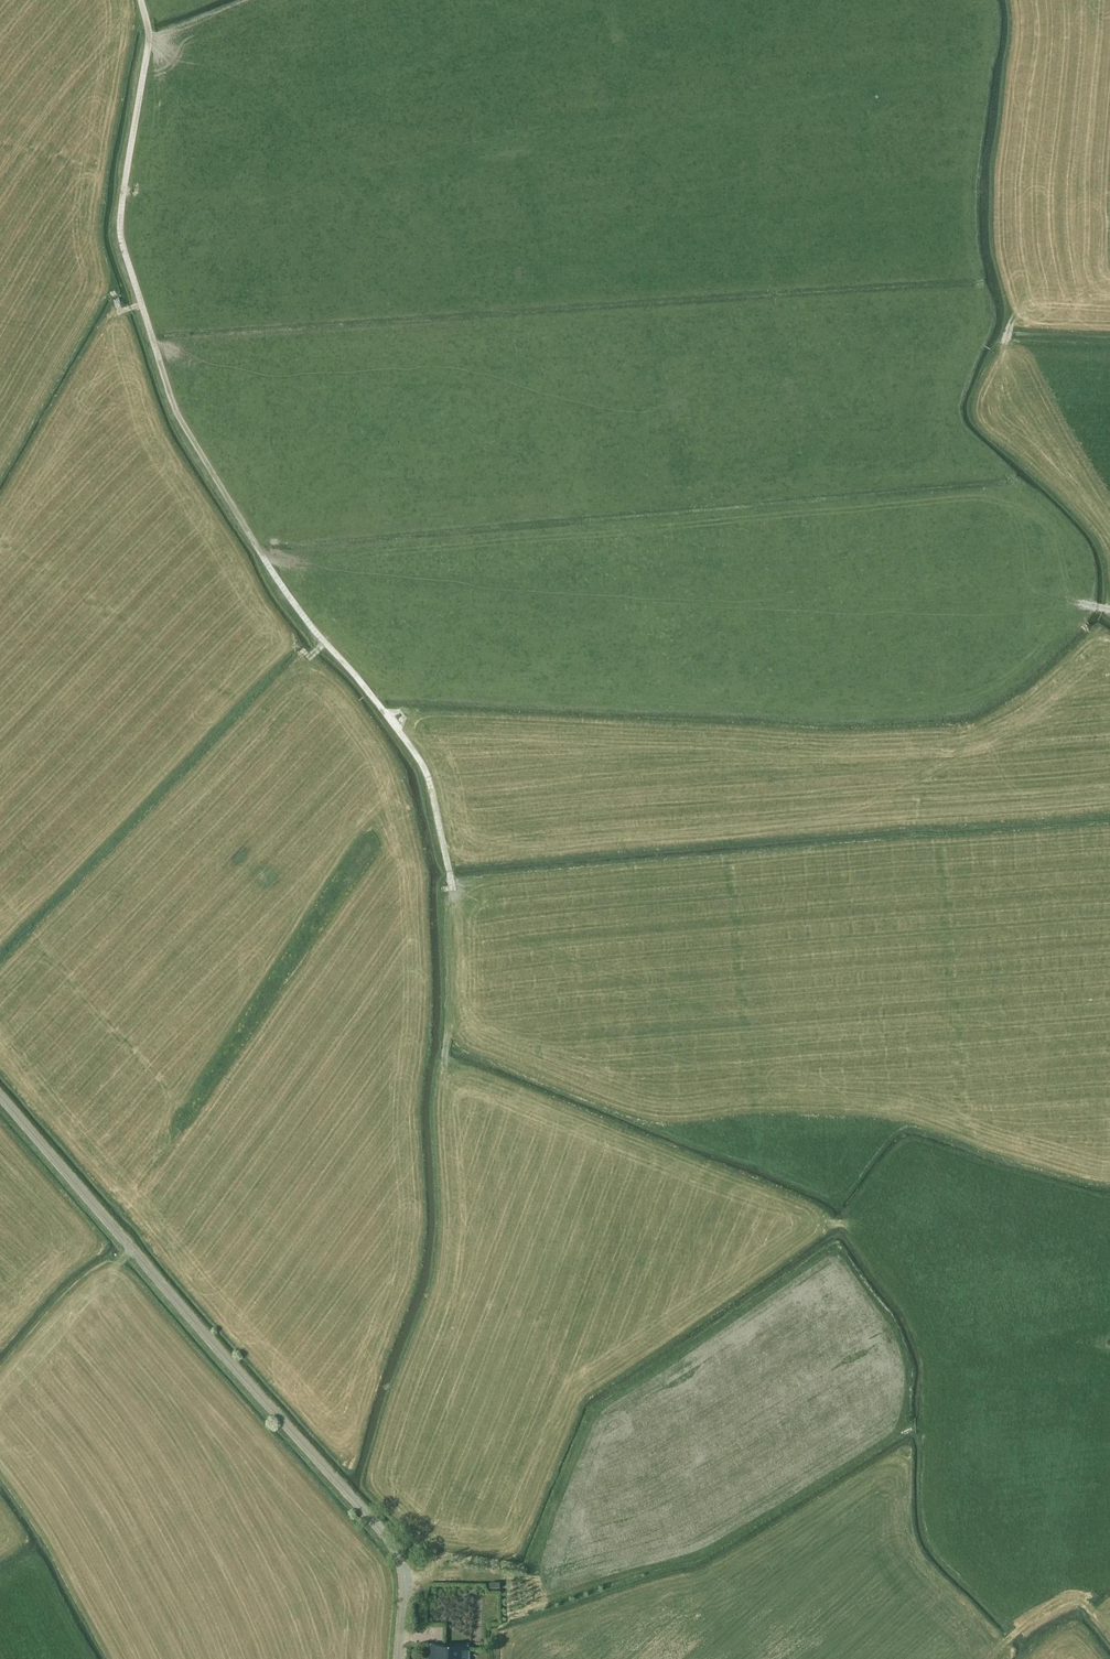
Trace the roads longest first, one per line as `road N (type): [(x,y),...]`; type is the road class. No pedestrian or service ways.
road 1 (unclassified): [(399,1658),(402,1578),(380,1527),(0,1094)]

